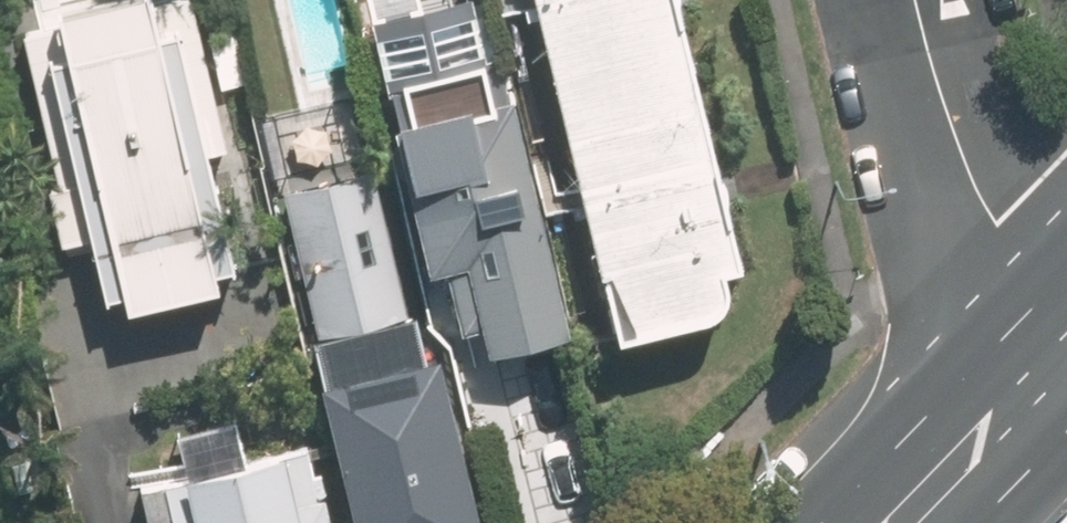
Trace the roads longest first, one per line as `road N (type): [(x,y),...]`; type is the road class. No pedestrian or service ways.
road 1 (residential): [(901,0),(960,169),(1066,326)]
road 2 (secondary): [(898,522),(1066,349)]

